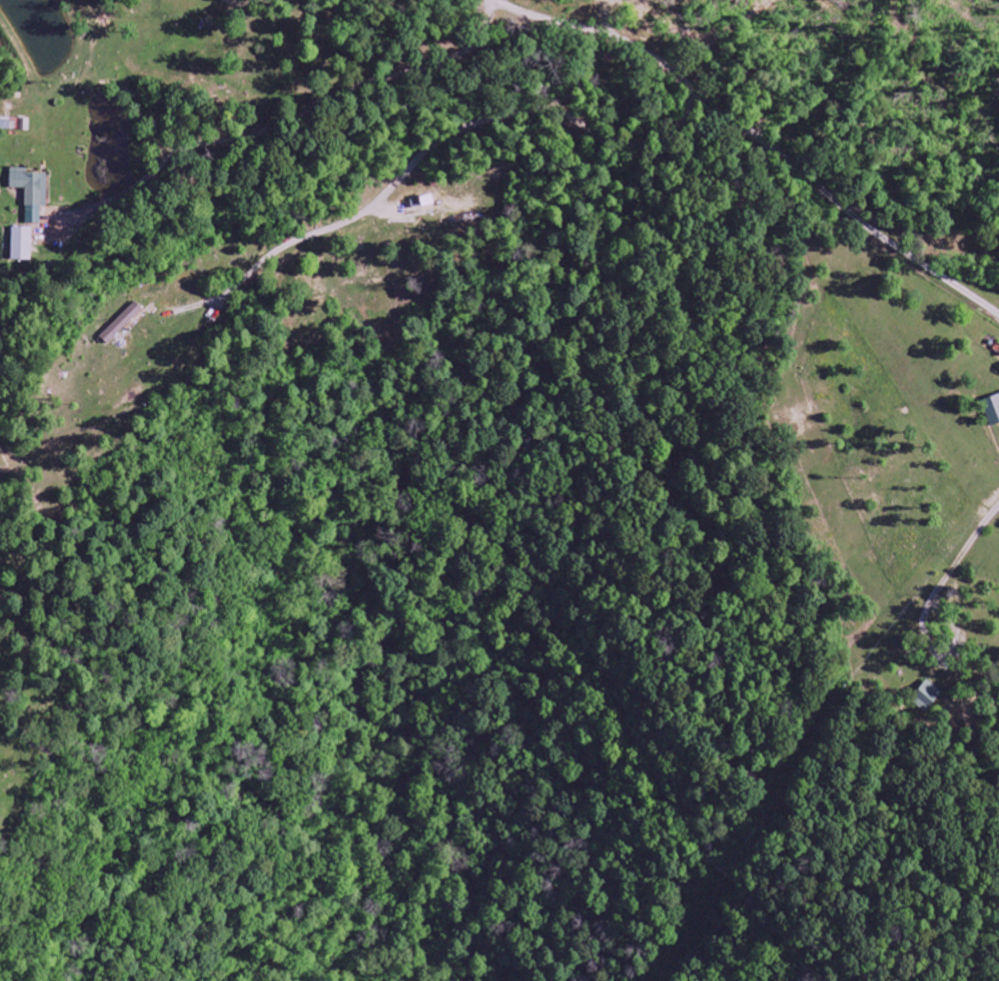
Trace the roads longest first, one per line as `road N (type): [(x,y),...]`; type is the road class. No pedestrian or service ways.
road 1 (residential): [(998,236),(960,226),(708,104),(641,51),(492,0)]

